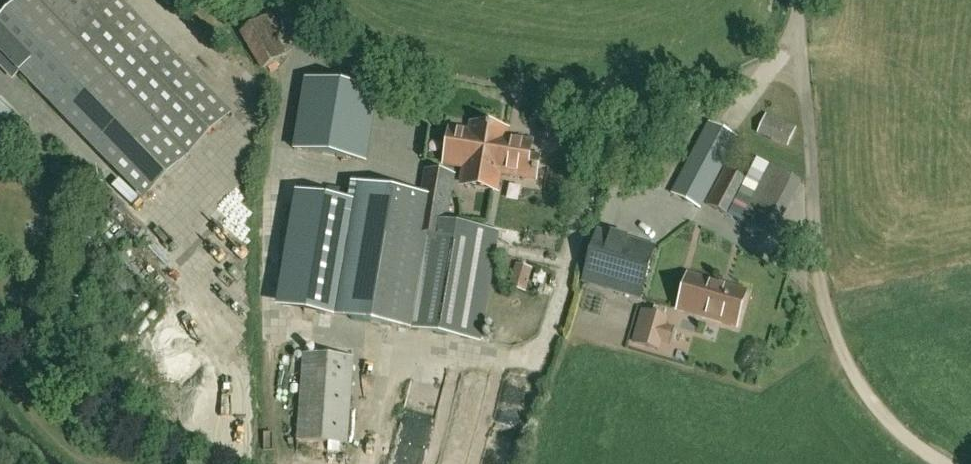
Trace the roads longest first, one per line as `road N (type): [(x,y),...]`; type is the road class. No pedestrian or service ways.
road 1 (track): [(948,463),(909,441),(855,375),(822,295),(799,40)]

